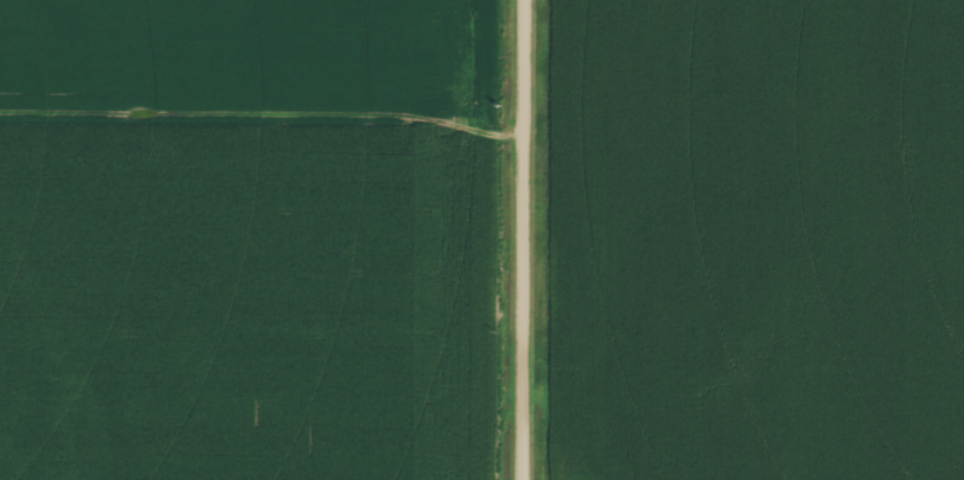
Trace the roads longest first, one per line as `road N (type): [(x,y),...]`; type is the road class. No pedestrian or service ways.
road 1 (residential): [(525,479),(526,0)]

